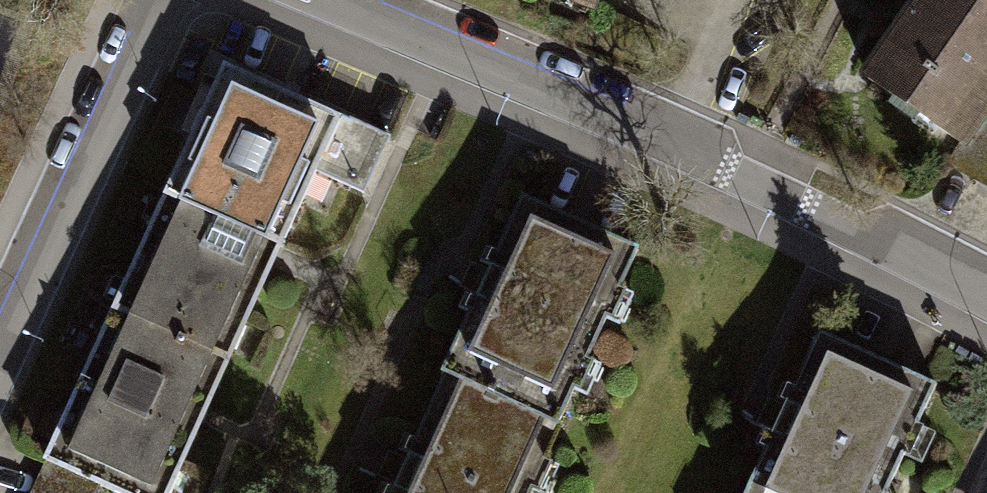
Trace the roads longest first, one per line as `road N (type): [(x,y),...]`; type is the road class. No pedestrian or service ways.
road 1 (residential): [(986,300),(772,187),(345,0)]
road 2 (residential): [(0,356),(153,31),(159,0)]

